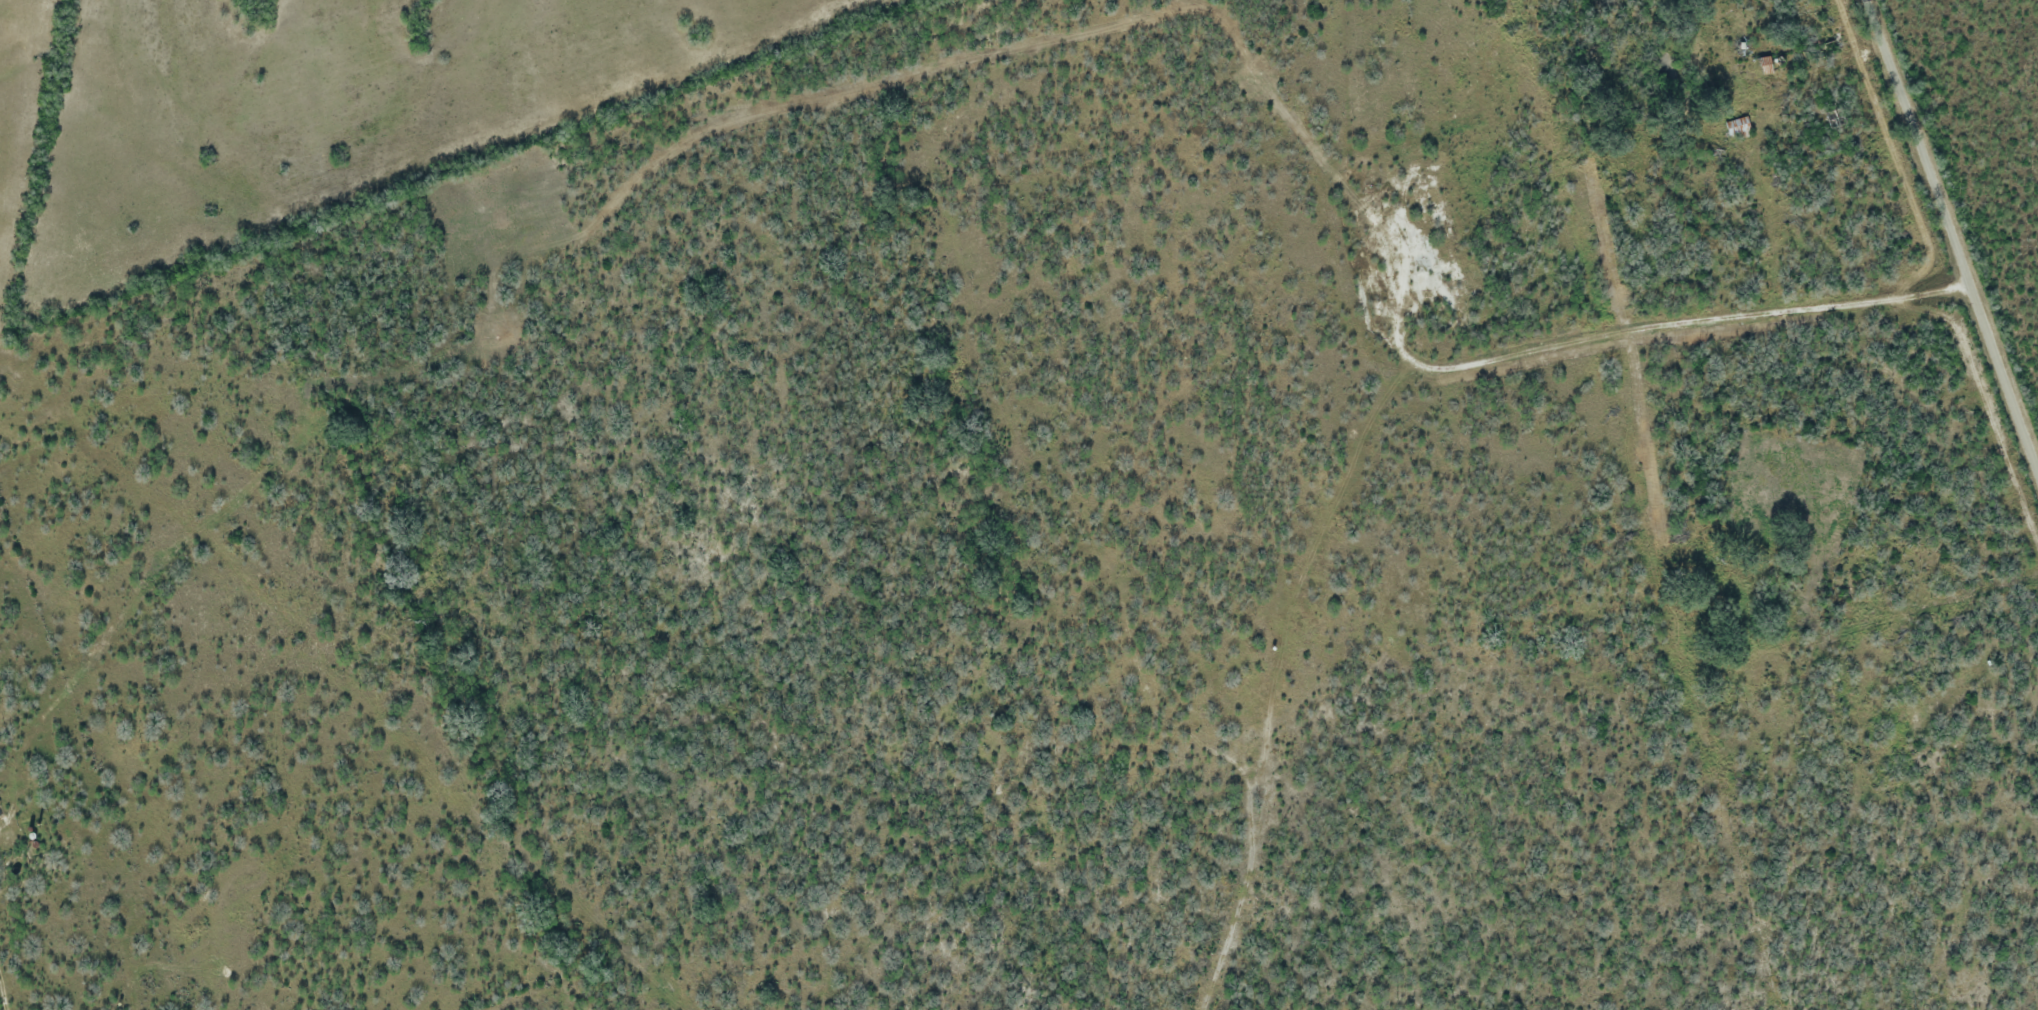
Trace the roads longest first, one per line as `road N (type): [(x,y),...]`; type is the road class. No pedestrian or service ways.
road 1 (residential): [(2037,466),(1866,0)]

